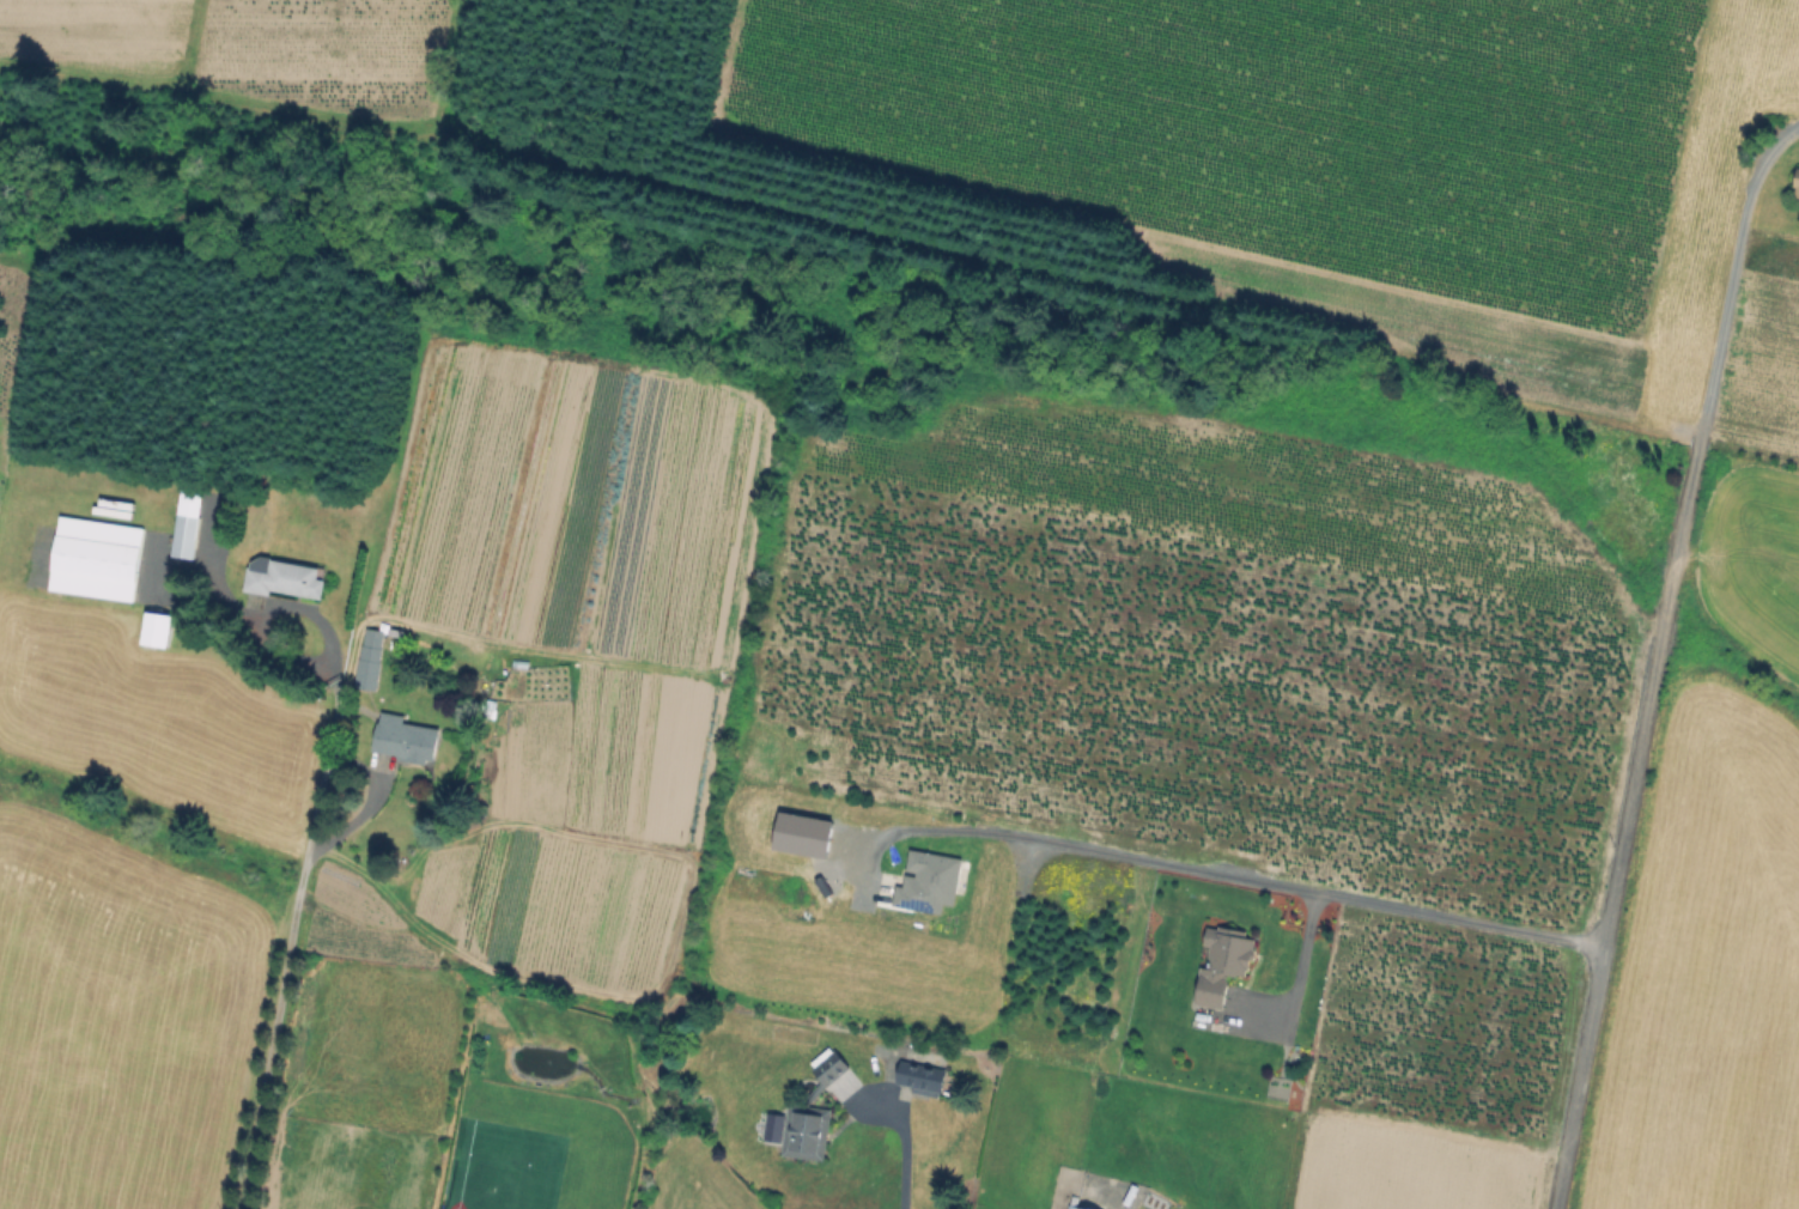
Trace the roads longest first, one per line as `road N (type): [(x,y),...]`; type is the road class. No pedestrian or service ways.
road 1 (residential): [(1555,1208),(1689,481)]

